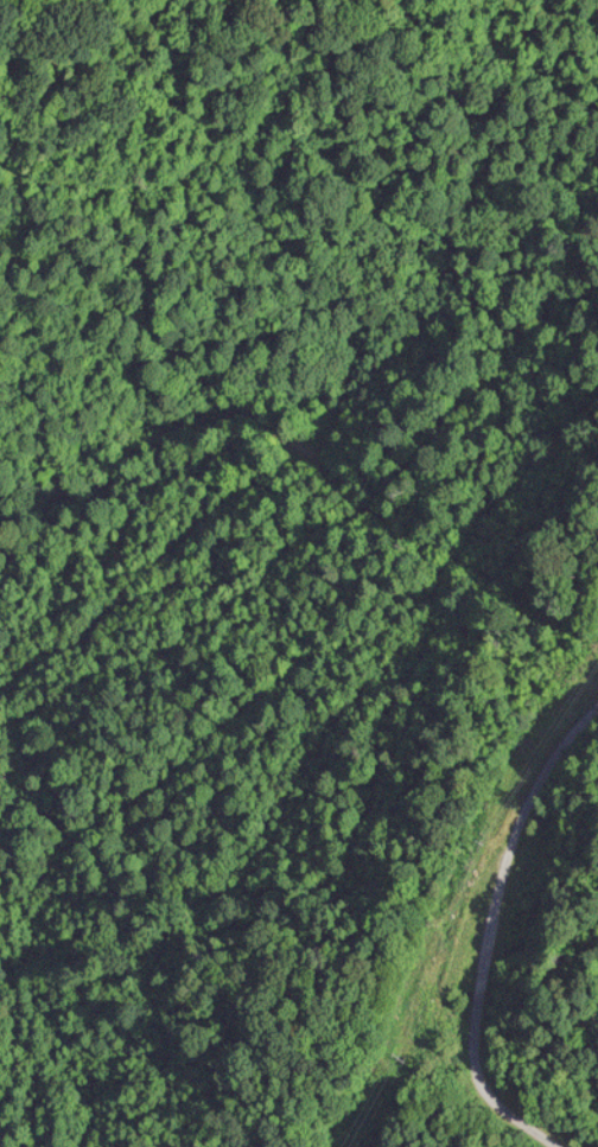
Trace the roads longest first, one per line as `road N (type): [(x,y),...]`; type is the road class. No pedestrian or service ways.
road 1 (track): [(581,1146),(488,1084),(472,1036),(500,899),(542,763),(597,688)]

